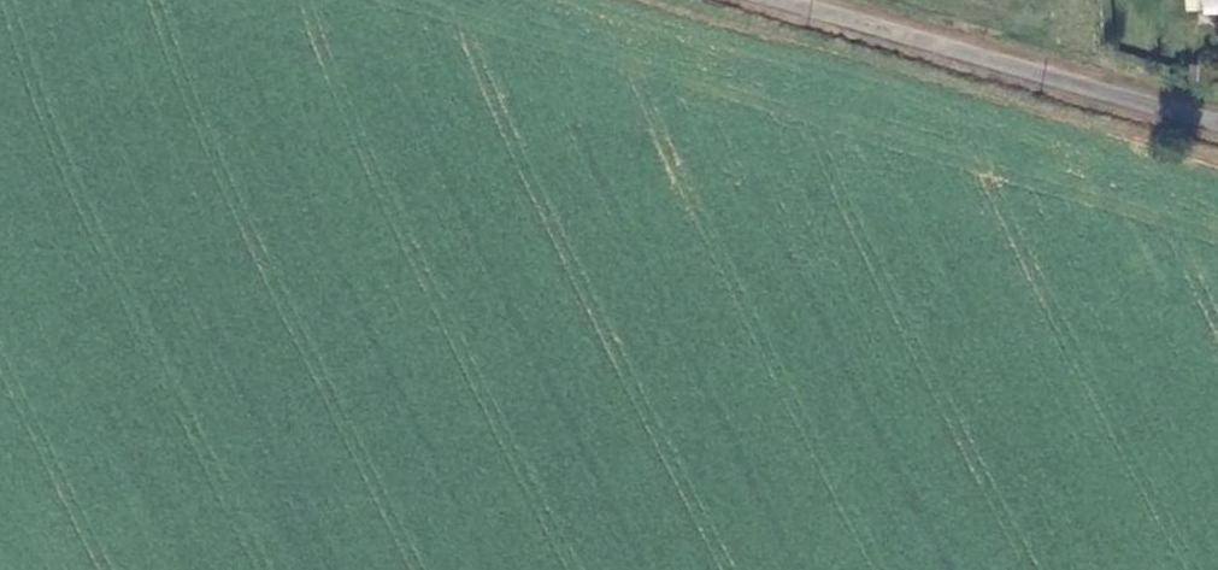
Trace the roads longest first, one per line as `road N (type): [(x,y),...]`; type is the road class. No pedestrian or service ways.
road 1 (unclassified): [(1217,120),(790,0)]

